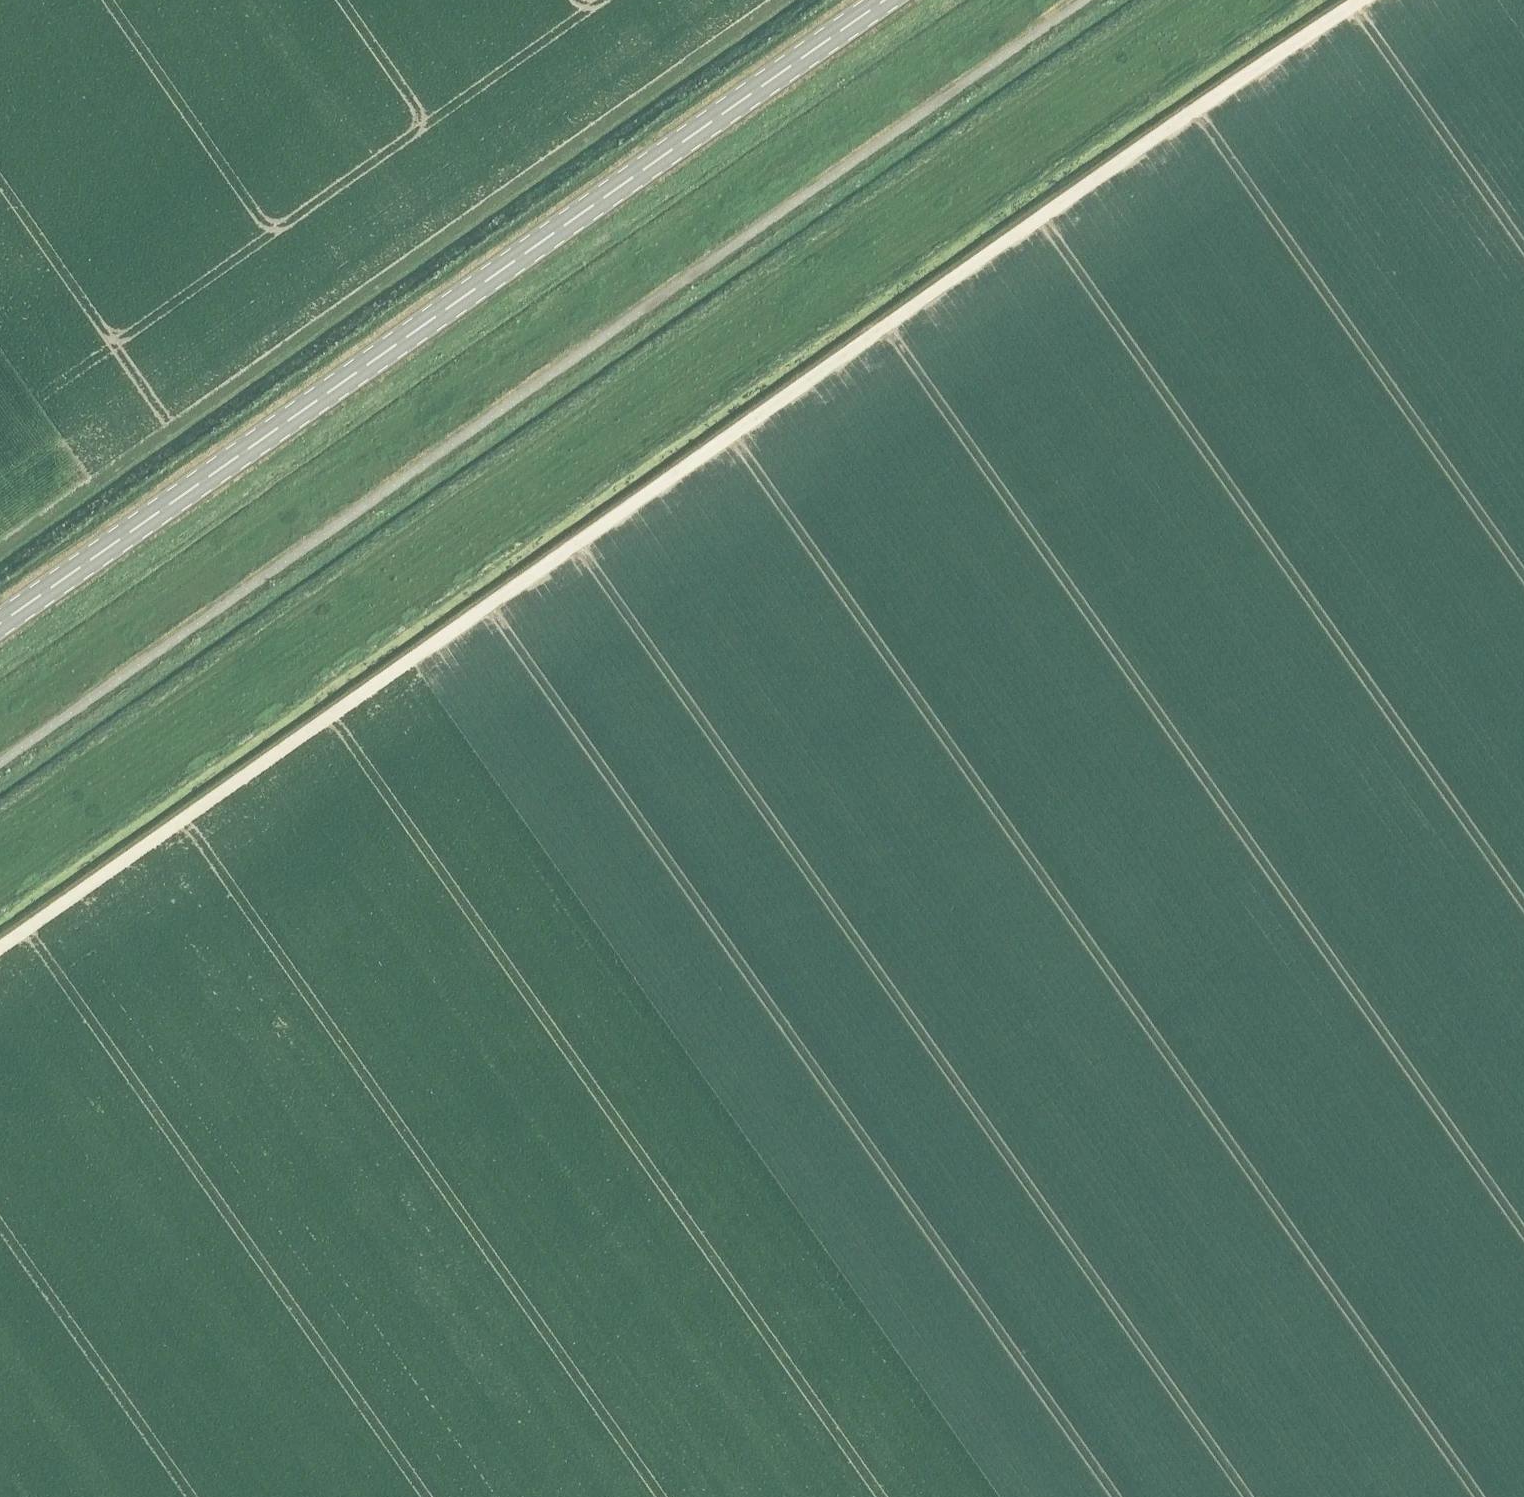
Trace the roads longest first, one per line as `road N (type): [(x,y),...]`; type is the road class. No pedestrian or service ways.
road 1 (secondary): [(0,624),(890,0)]

